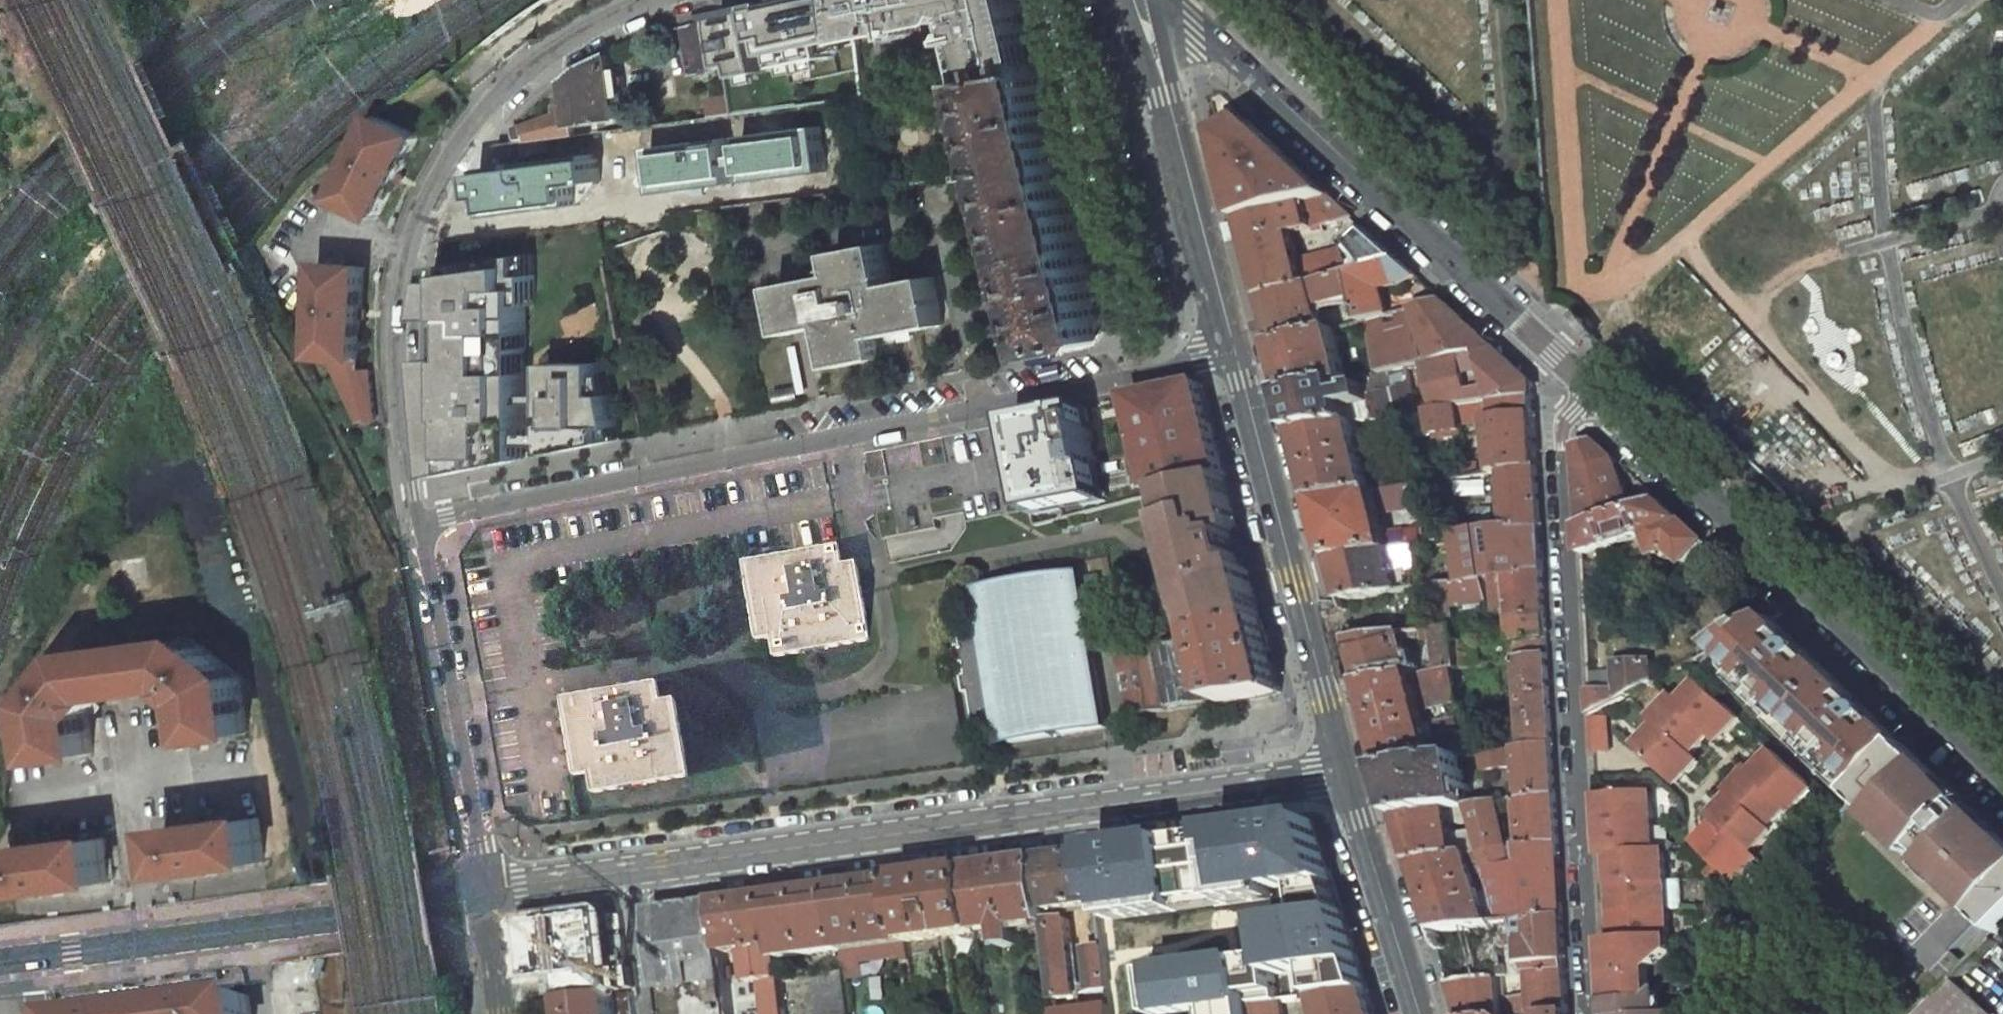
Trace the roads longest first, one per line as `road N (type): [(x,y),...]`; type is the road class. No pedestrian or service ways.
road 1 (tertiary): [(484,895),(1345,772)]
road 2 (residential): [(1236,352),(420,525)]
road 3 (residential): [(1595,1013),(1563,421),(1583,394),(1563,360)]
road 4 (tertiary): [(661,0),(572,38),(534,66),(466,134),(439,182),(405,287),(420,525)]
road 5 (tertiary): [(2002,770),(1563,360)]
road 6 (tertiary): [(1563,360),(1289,103),(1198,35),(1154,43)]
road 7 (tertiary): [(0,960),(484,895)]
road 8 (secondary): [(1236,352),(1345,772)]
road 9 (tertiary): [(420,525),(484,895)]
road 10 (secondary): [(1154,43),(1236,352)]
road 11 (secondary): [(1345,772),(1421,1013)]

